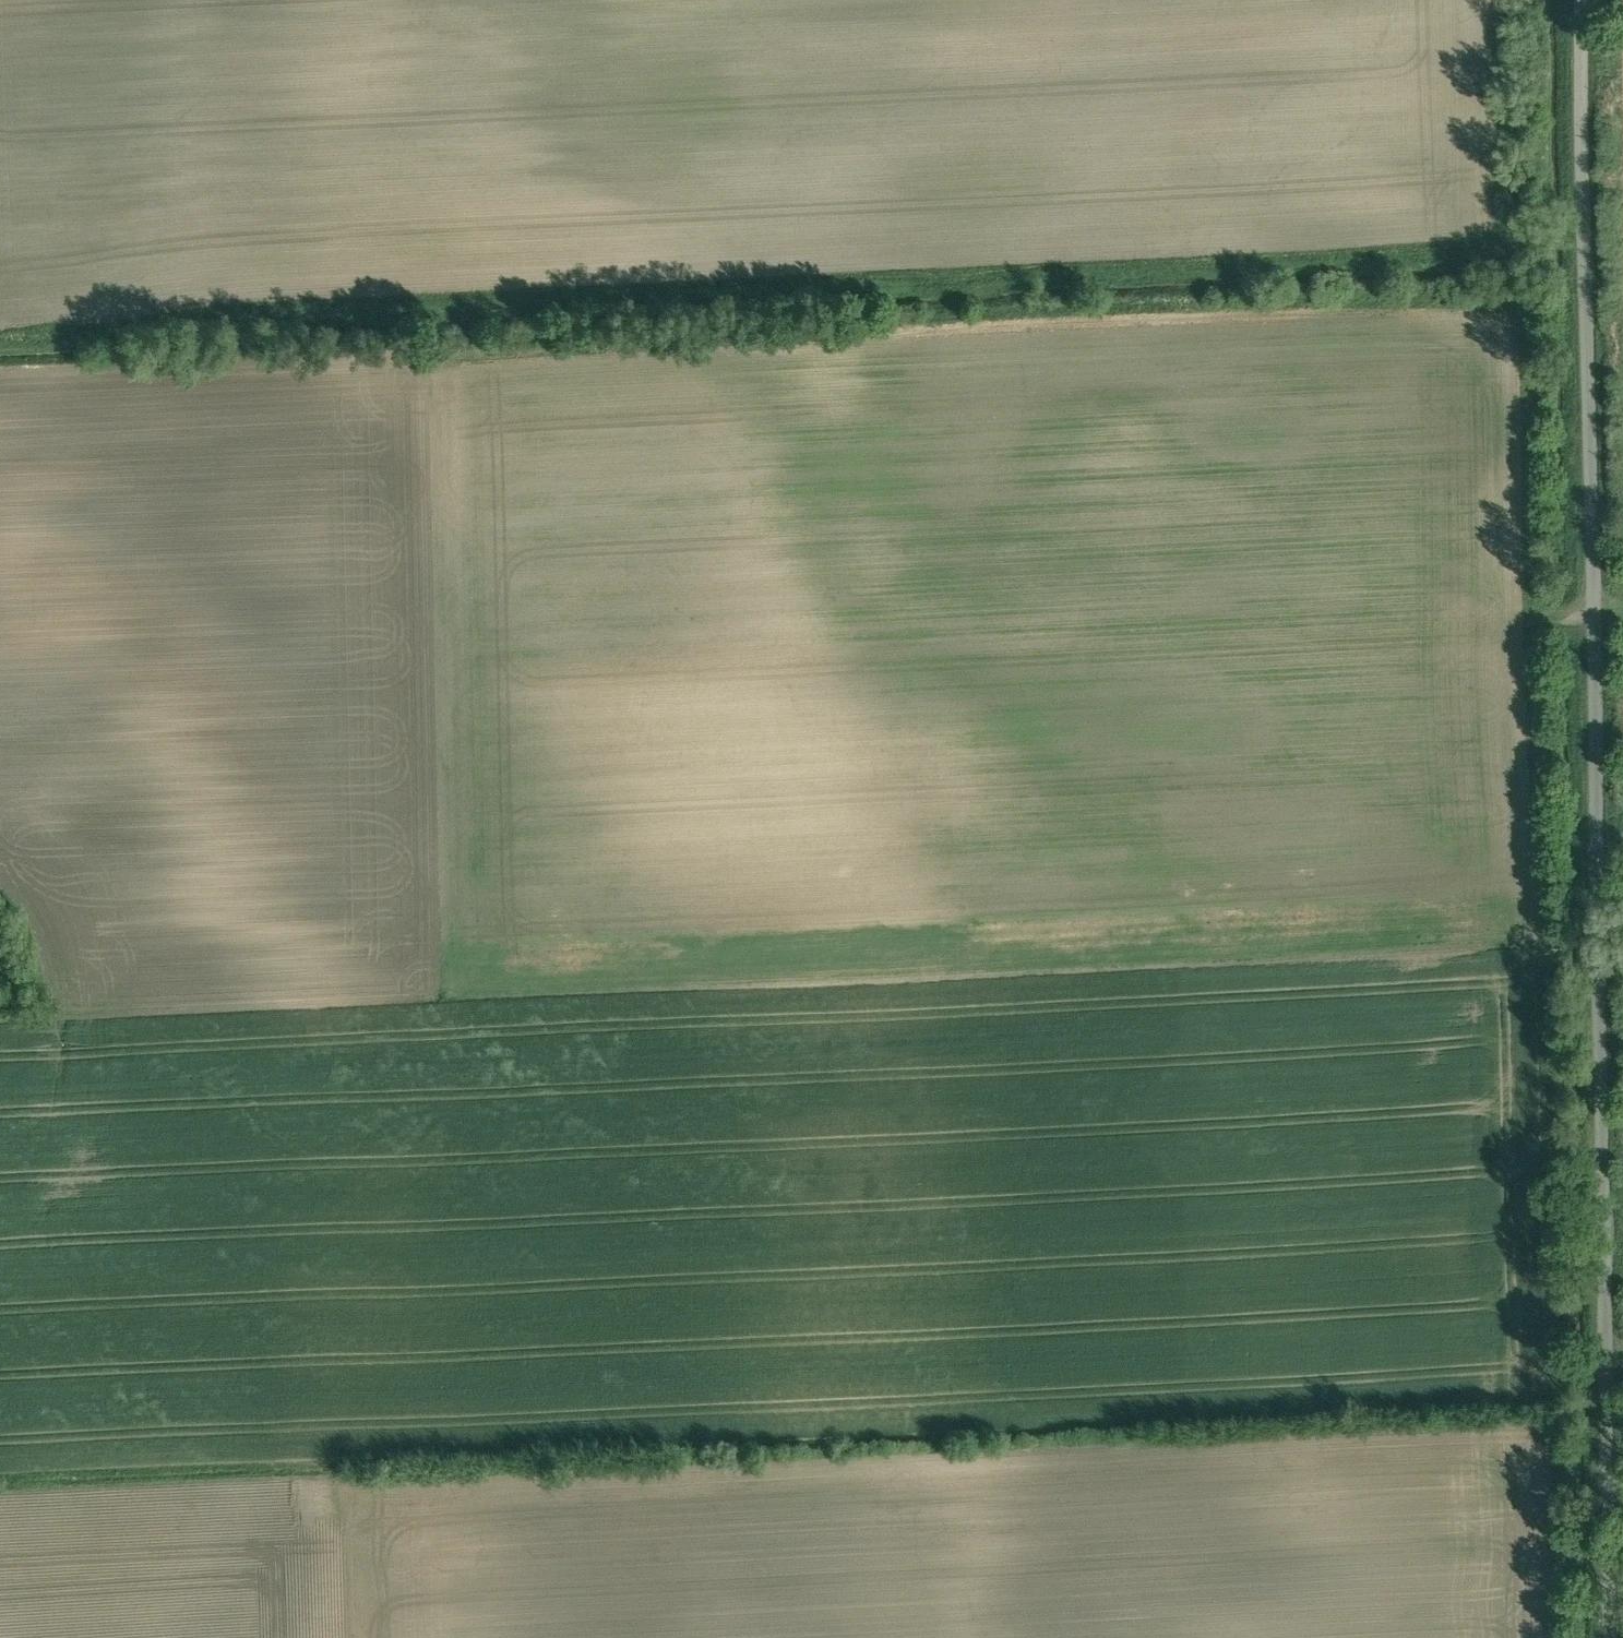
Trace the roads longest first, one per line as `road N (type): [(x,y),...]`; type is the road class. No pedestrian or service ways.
road 1 (track): [(1614,1637),(1577,0)]

